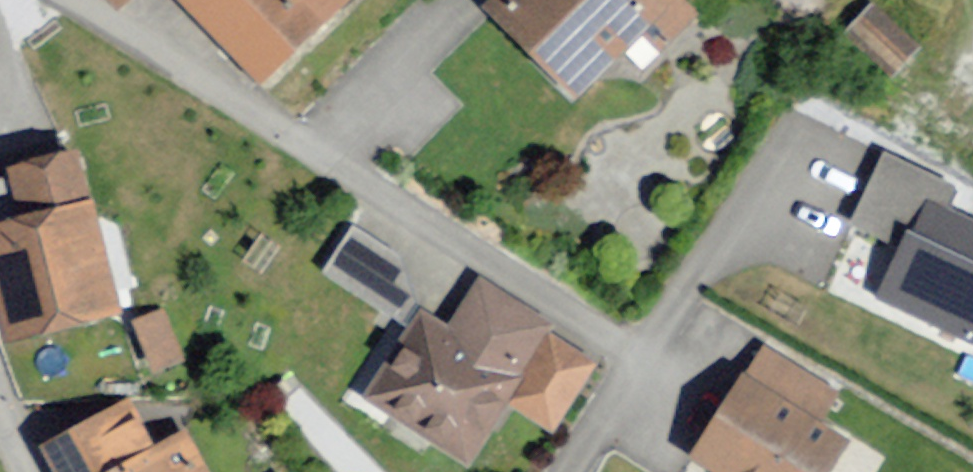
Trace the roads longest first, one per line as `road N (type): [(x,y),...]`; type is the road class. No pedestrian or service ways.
road 1 (residential): [(50,0),(277,144),(644,356)]

